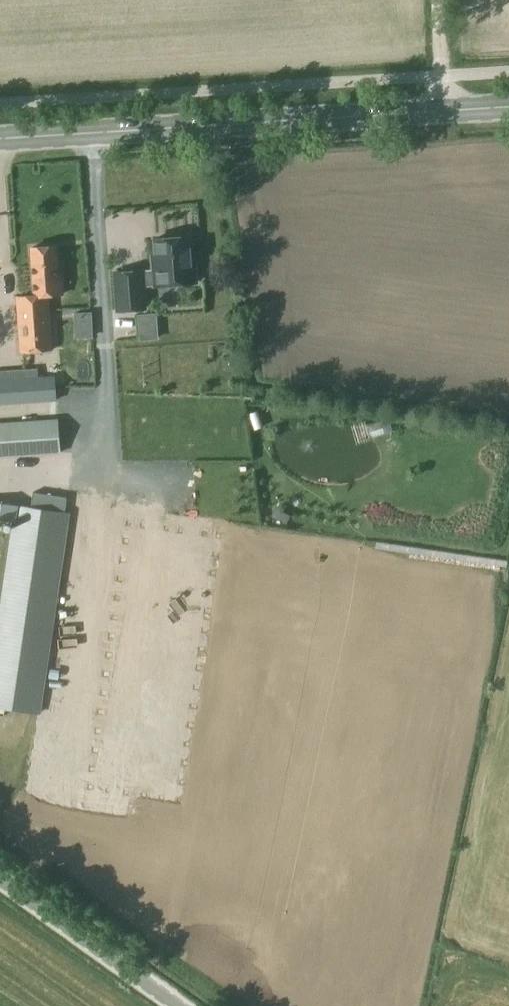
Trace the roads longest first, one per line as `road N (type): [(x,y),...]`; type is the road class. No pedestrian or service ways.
road 1 (secondary): [(0,145),(508,110)]
road 2 (unclassified): [(178,1005),(0,879)]

